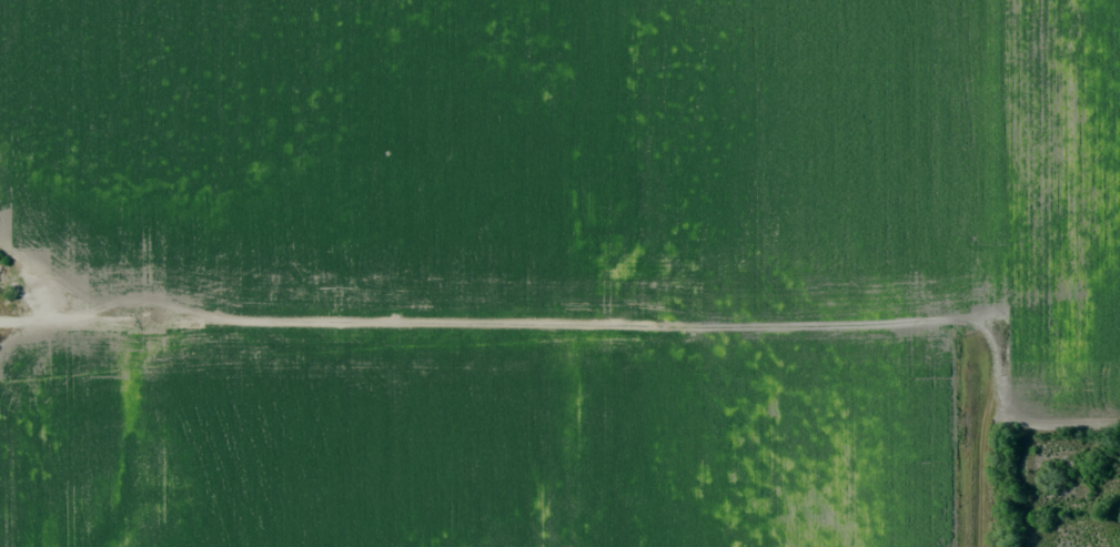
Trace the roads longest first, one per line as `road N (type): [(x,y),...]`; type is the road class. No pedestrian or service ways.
road 1 (track): [(0,319),(975,320),(995,354),(1005,404),(1029,415),(1119,413)]

